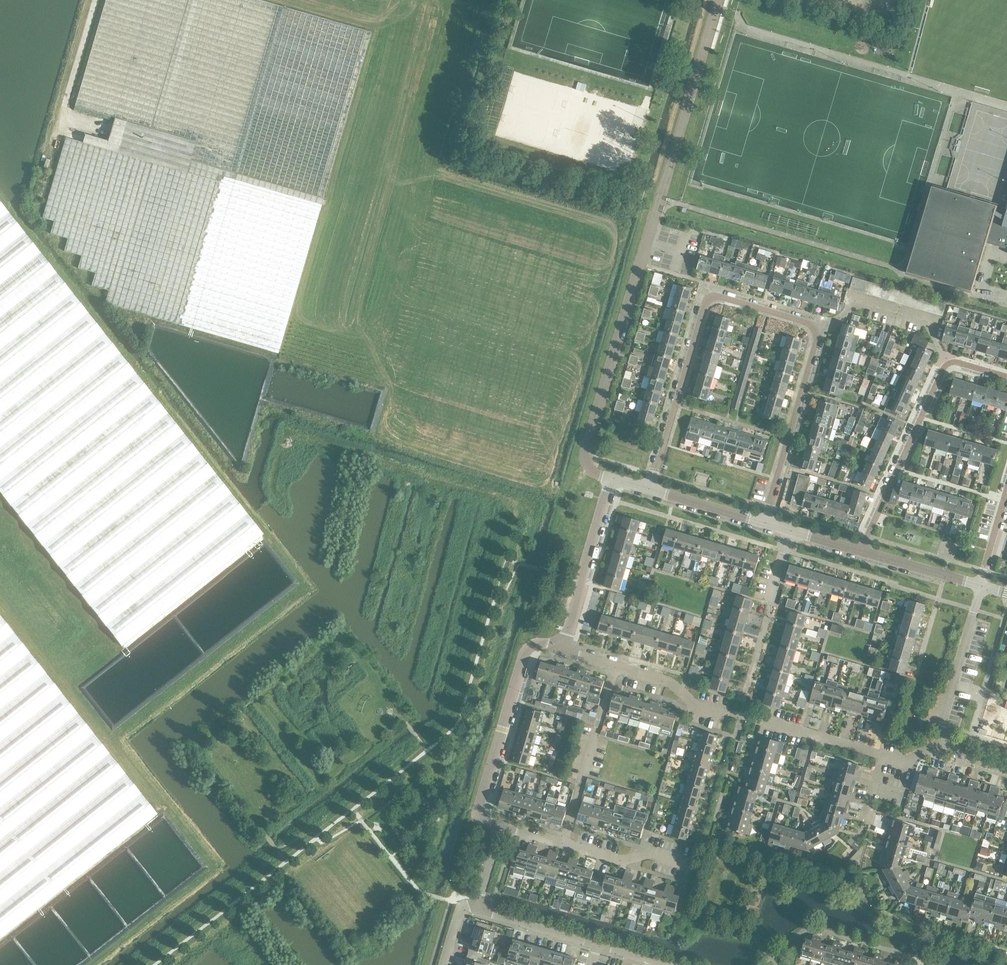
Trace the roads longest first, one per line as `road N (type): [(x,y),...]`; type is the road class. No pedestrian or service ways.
road 1 (residential): [(649,492),(707,299),(815,329)]
road 2 (residential): [(612,483),(591,473),(584,452),(656,211)]
road 3 (residential): [(1006,377),(948,363),(862,551)]
road 4 (residential): [(500,825),(484,821),(480,804),(524,655),(537,645),(564,646)]
road 5 (unclassified): [(656,211),(719,0)]
road 6 (residential): [(765,524),(815,329)]
road 7 (residential): [(666,964),(478,909)]
road 8 (residential): [(564,844),(615,667)]
road 9 (residential): [(564,646),(612,483)]
road 10 (residential): [(936,751),(982,588)]
road 11 (unclassified): [(55,139),(95,0)]
road 12 (residential): [(885,758),(757,721)]
road 13 (residential): [(982,588),(862,551)]
road 14 (residential): [(684,862),(646,852),(623,861),(564,844)]
road 15 (residential): [(729,715),(615,667)]
road 16 (residential): [(765,524),(649,492)]

